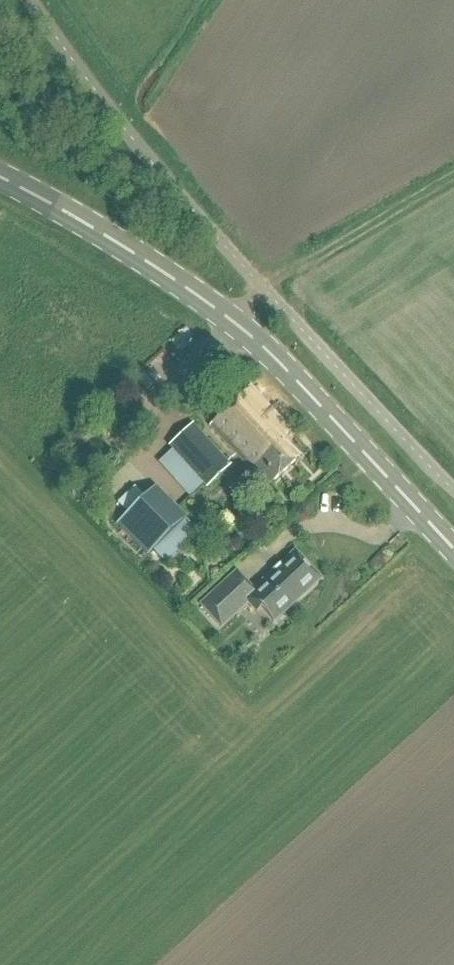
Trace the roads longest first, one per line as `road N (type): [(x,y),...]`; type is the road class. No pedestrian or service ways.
road 1 (secondary): [(453,551),(233,319),(0,181)]
road 2 (track): [(264,290),(453,174)]

